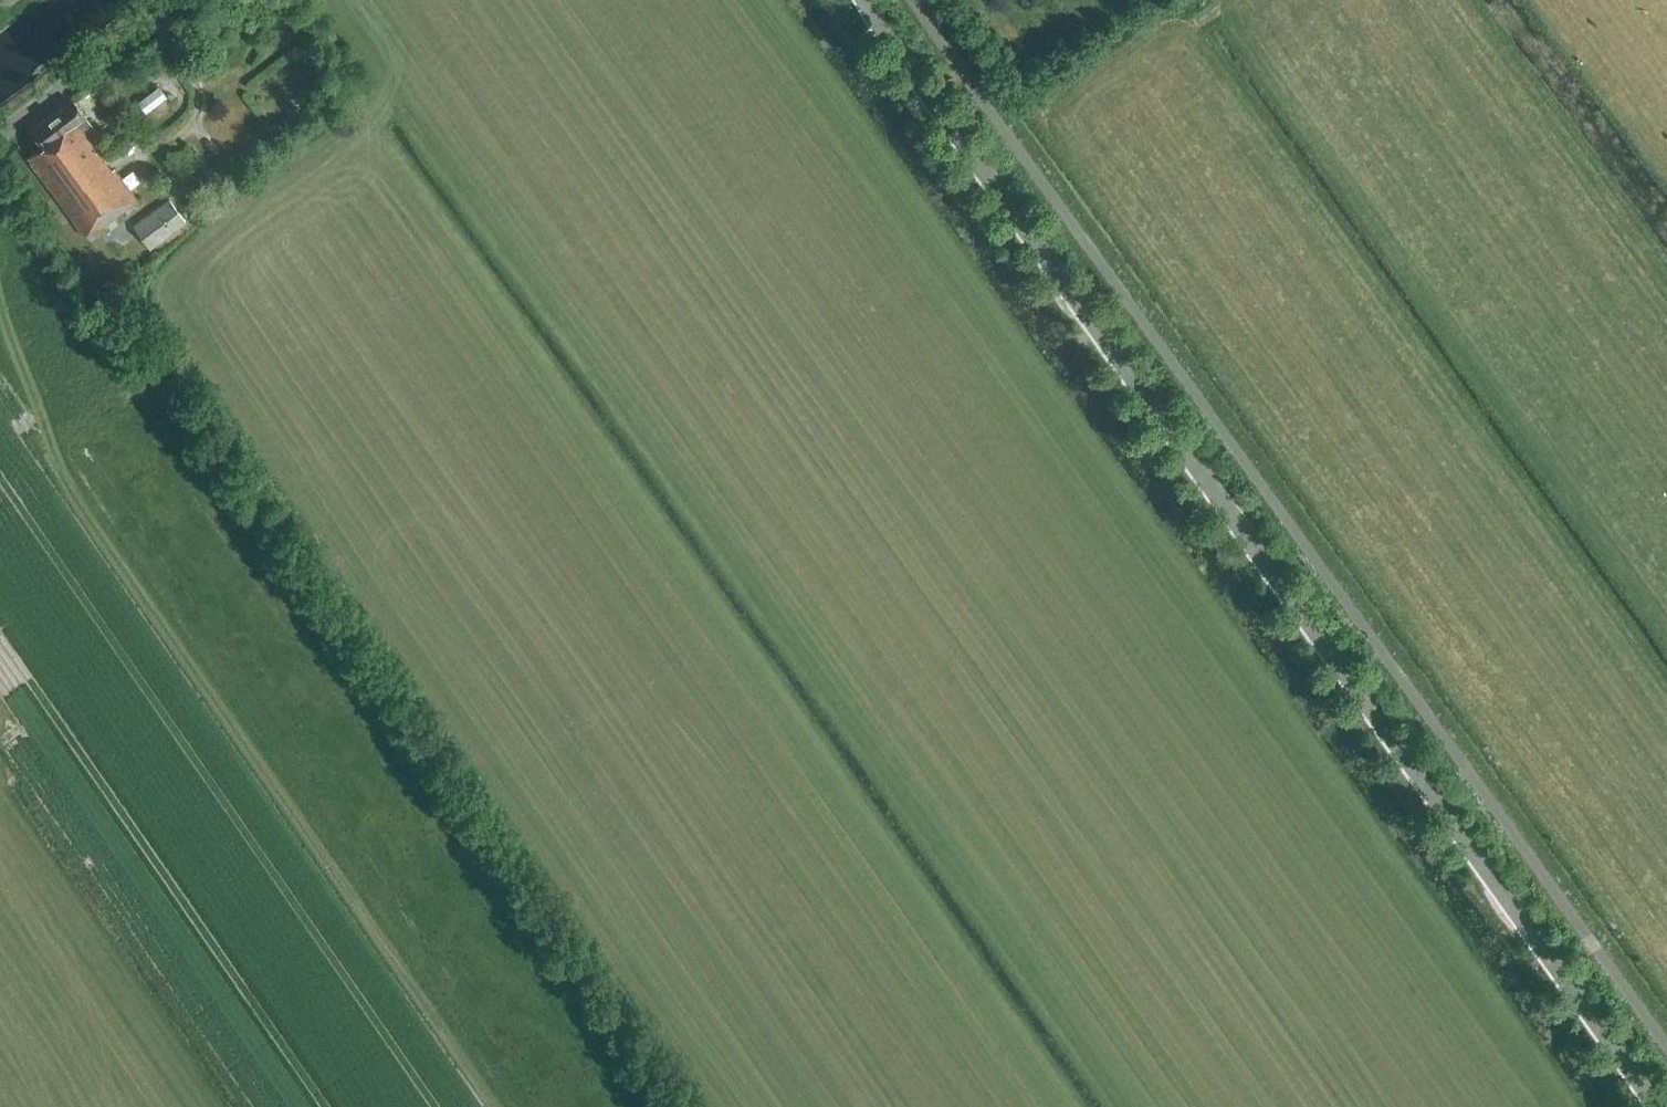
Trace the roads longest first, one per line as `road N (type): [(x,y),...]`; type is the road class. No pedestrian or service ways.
road 1 (tertiary): [(1655,1106),(863,0)]
road 2 (unclassified): [(0,135),(182,0)]

